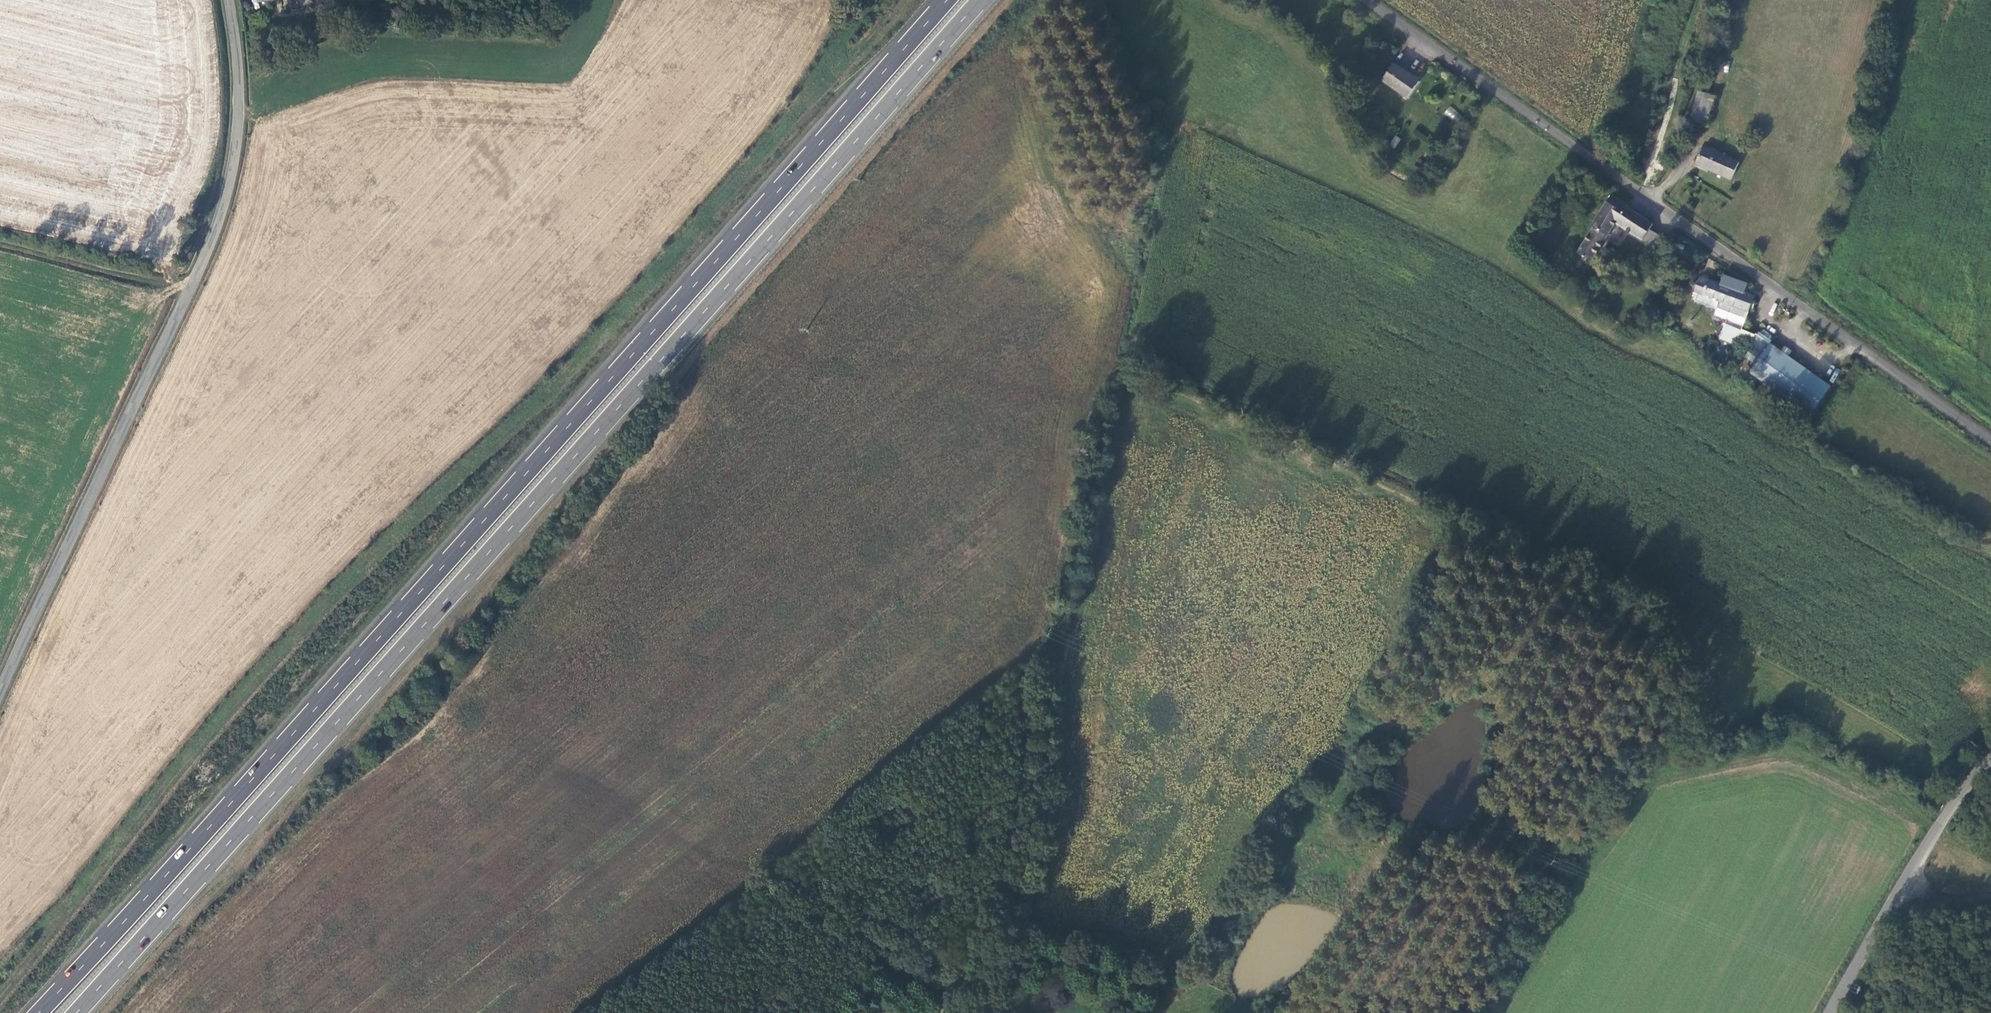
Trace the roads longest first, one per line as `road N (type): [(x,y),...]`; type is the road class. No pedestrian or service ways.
road 1 (trunk): [(948,0),(36,1012)]
road 2 (trunk): [(76,1012),(983,0)]
road 3 (unclassified): [(1990,438),(1721,240),(1364,0)]
road 4 (unclassified): [(0,700),(226,212),(243,101),(231,0)]
road 5 (unclassified): [(1990,758),(1945,814),(1826,1012)]

